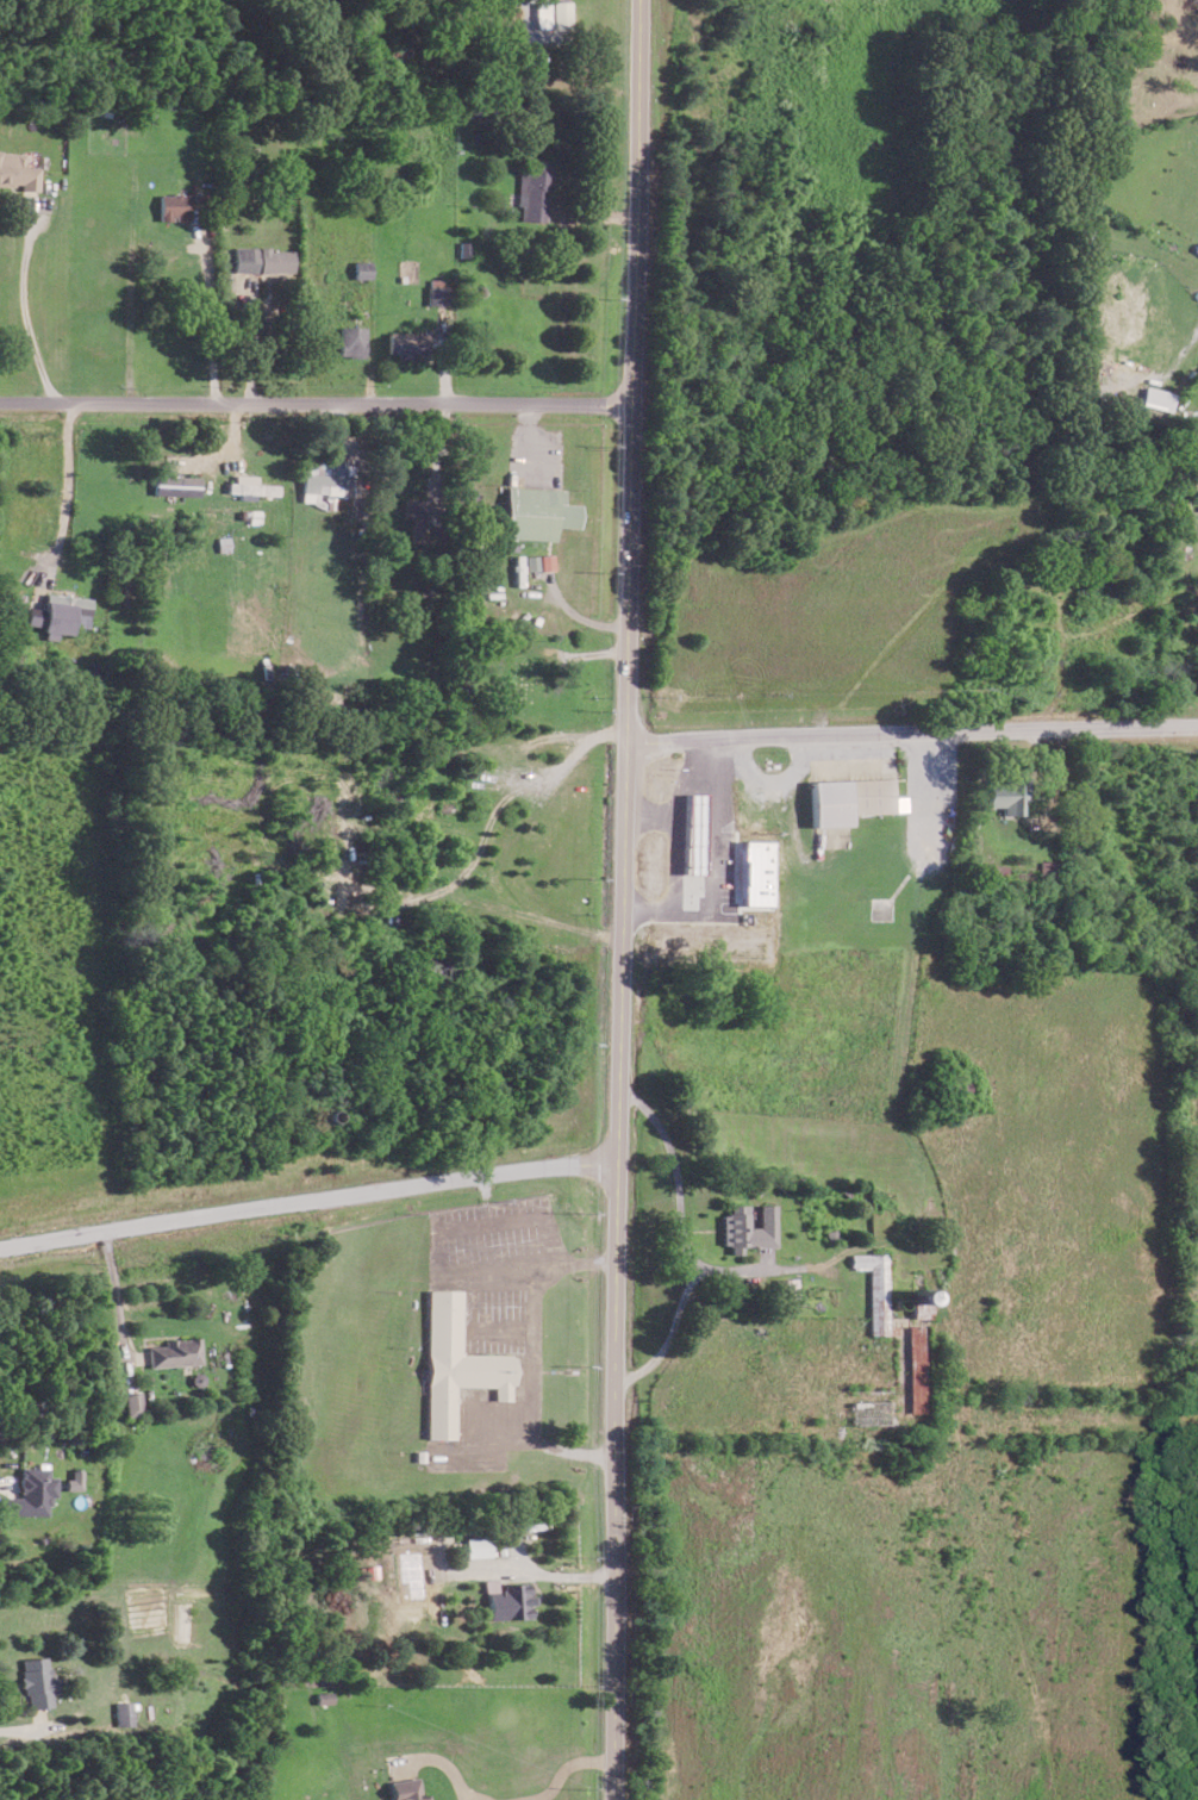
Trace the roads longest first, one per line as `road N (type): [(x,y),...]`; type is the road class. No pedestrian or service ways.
road 1 (tertiary): [(610,1799),(636,0)]
road 2 (residential): [(626,405),(0,403)]
road 3 (residential): [(0,1245),(614,1161)]
road 4 (residential): [(1197,728),(623,737)]

